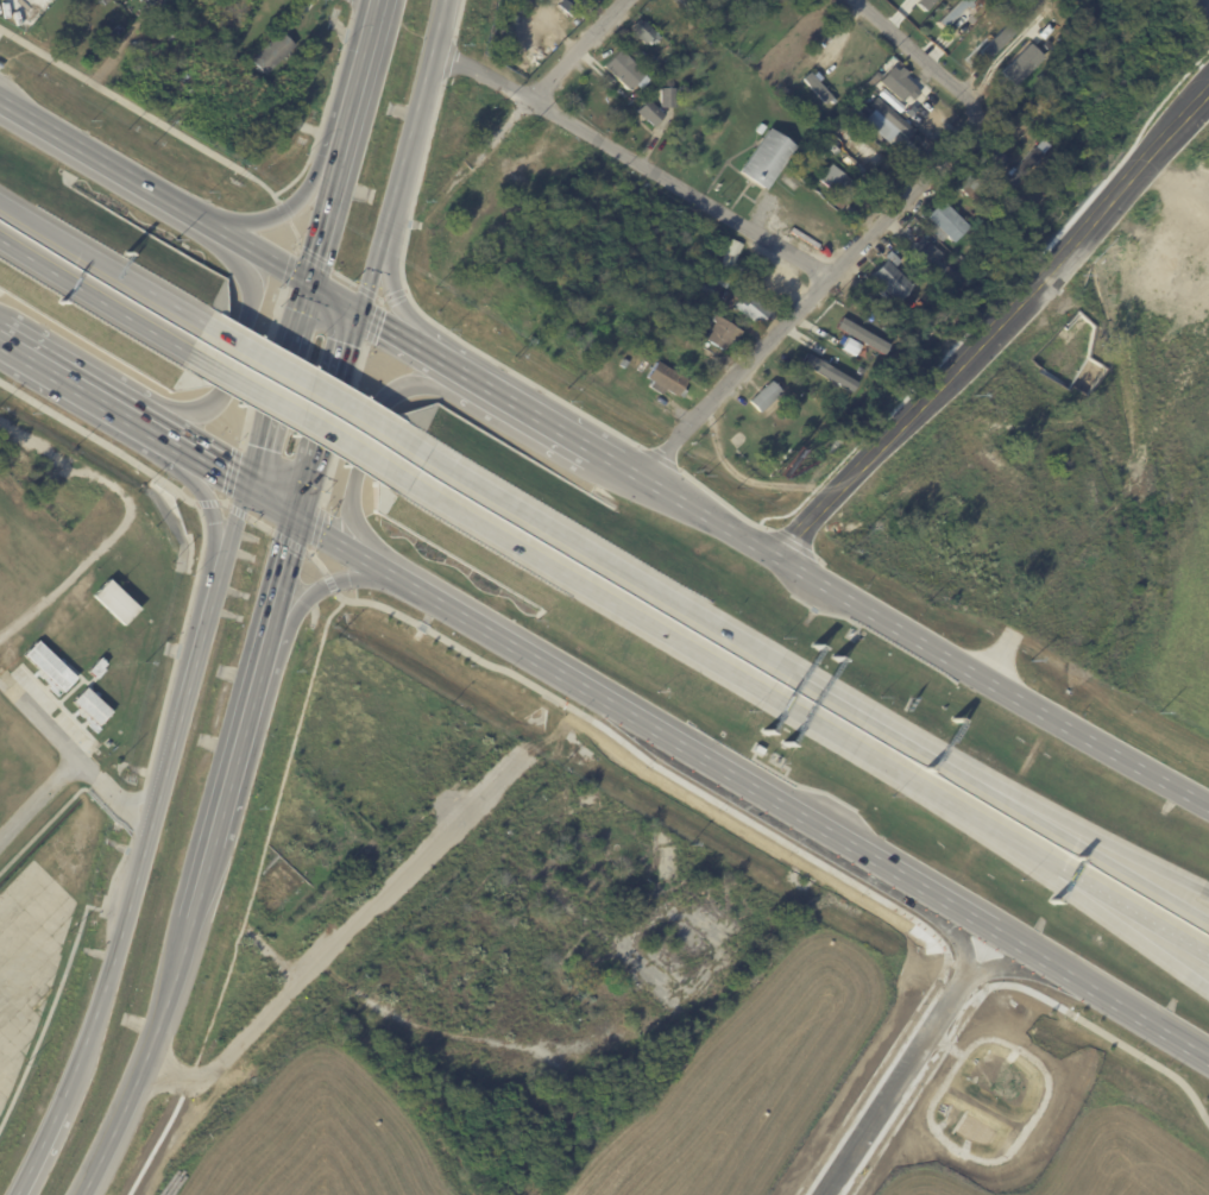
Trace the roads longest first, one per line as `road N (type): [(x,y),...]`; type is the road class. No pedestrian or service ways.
road 1 (tertiary): [(1208,812),(637,480)]
road 2 (motorway): [(977,780),(426,455)]
road 3 (tertiary): [(767,558),(1208,95)]
road 4 (motorway): [(409,484),(955,806)]
road 5 (residential): [(637,480),(984,119)]
road 6 (residential): [(430,54),(530,100),(830,281)]
road 7 (tertiary): [(392,571),(680,741)]
road 8 (secondary): [(358,315),(442,0)]
road 9 (motorway): [(955,806),(1208,988)]
road 10 (tertiary): [(680,741),(940,895)]
road 11 (secondary): [(149,822),(94,1020),(56,1106)]
road 12 (secondary): [(78,1194),(191,918)]
road 13 (motorway): [(955,806),(1208,956)]
road 14 (motorway): [(1208,921),(977,780)]
road 15 (residential): [(965,973),(821,1194)]
road 16 (secondary): [(220,572),(149,822)]
road 17 (motorway): [(185,353),(409,484)]
road 18 (motorway): [(426,455),(203,323)]
road 19 (motorway): [(1208,893),(977,780)]
road 20 (tertiary): [(993,926),(1208,1056)]
road 21 (tertiary): [(465,379),(408,384),(378,403),(352,486),(365,555)]
road 22 (tertiary): [(208,227),(0,104)]
road 23 (tertiary): [(144,424),(201,411),(227,391),(252,298),(239,246)]
road 24 (motorway): [(0,241),(185,353)]
road 25 (secondary): [(210,844),(264,639)]
road 26 (secondary): [(300,282),(245,485)]
road 27 (secondary): [(295,514),(358,315)]
road 28 (tertiary): [(637,480),(465,379)]
road 29 (residential): [(984,119),(854,0)]
road 30 (tertiary): [(0,339),(144,424)]
road 31 (secondary): [(379,5),(339,164)]
road 32 (motorway): [(140,287),(0,203)]
road 33 (secondary): [(264,639),(310,589),(392,571)]
road 34 (secondary): [(339,164),(283,215),(208,227)]
road 35 (residential): [(624,0),(530,100)]
road 36 (secondary): [(178,446),(201,483),(220,572)]
road 37 (secondary): [(264,639),(295,514)]
road 38 (secondary): [(415,350),(393,295),(382,229)]
road 39 (secondary): [(339,164),(300,282)]

